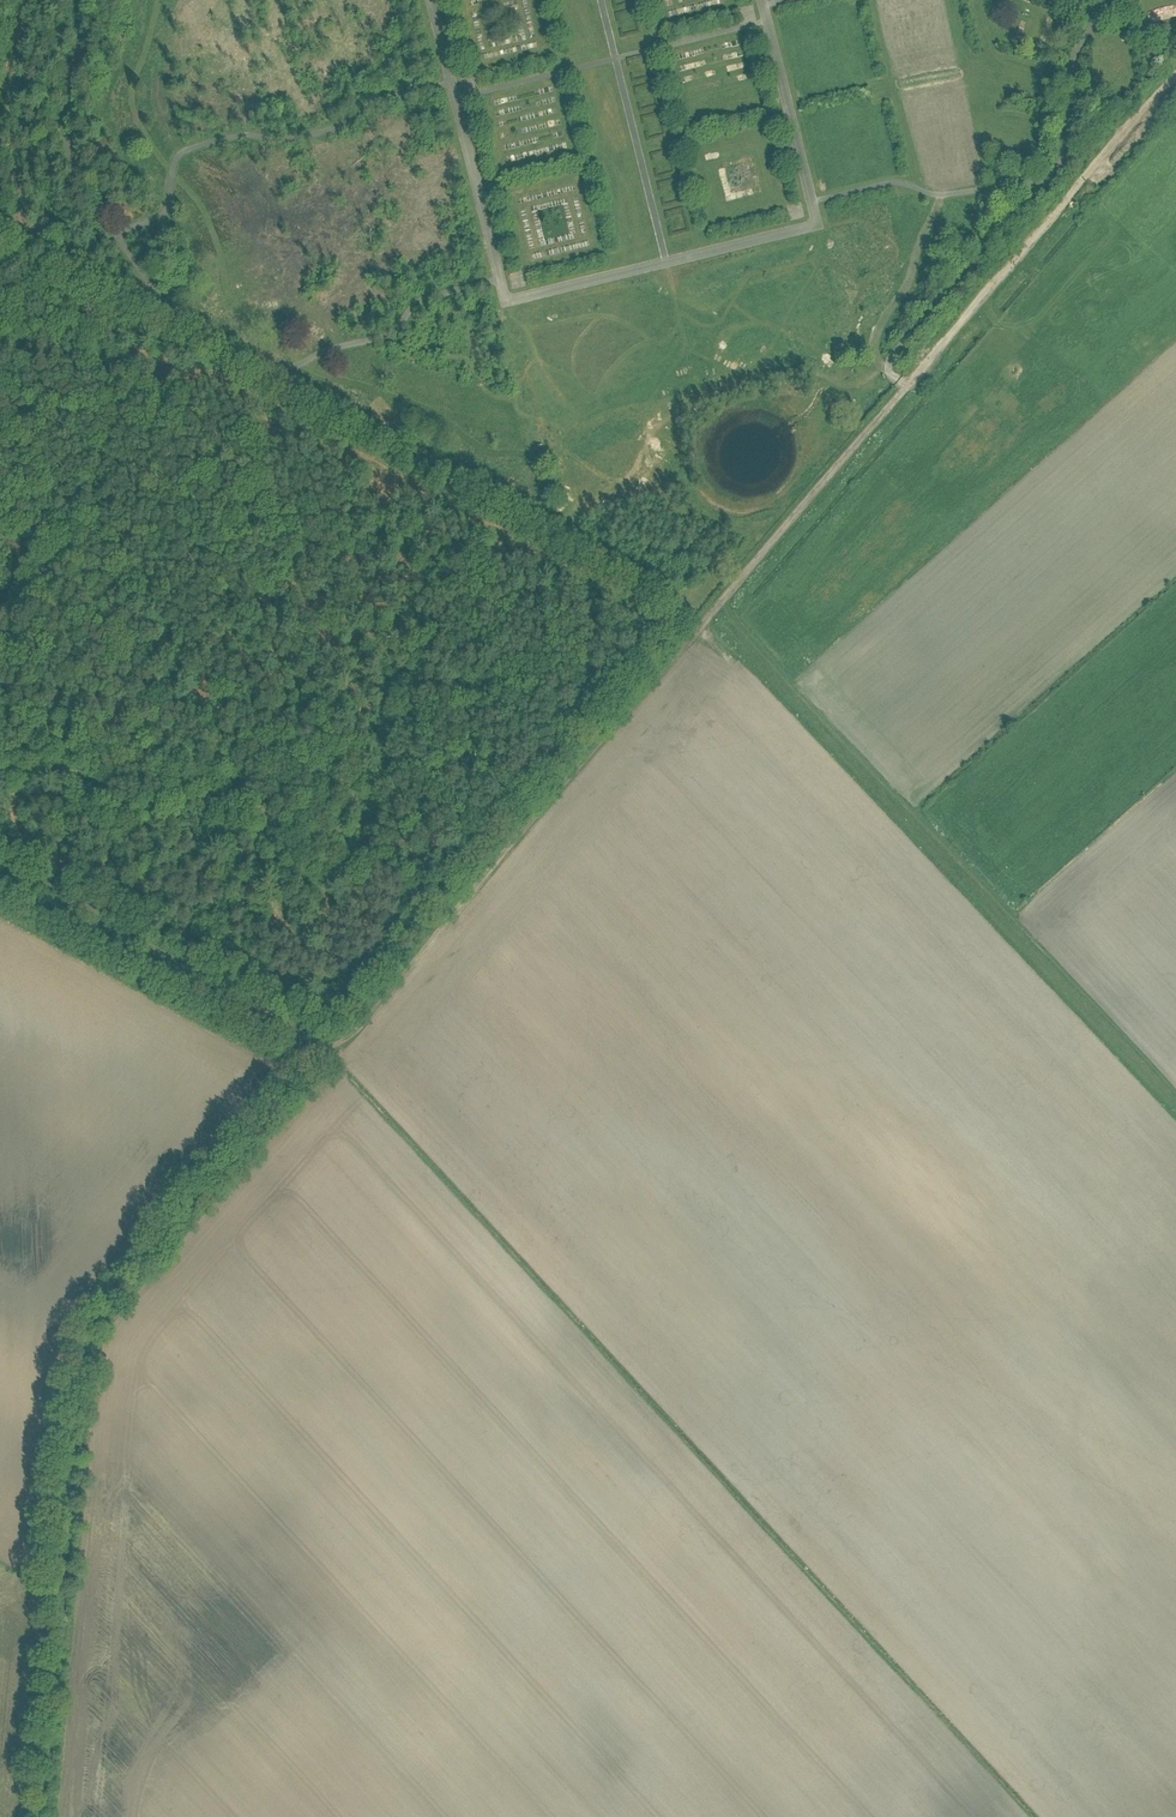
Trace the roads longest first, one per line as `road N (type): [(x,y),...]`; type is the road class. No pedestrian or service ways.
road 1 (track): [(904,386),(348,1041),(321,1048)]
road 2 (track): [(44,1816),(78,1387),(89,1334),(321,1048)]
road 3 (track): [(1175,1095),(720,603)]
road 4 (track): [(1175,74),(904,386)]
road 5 (track): [(321,1048),(0,866)]

